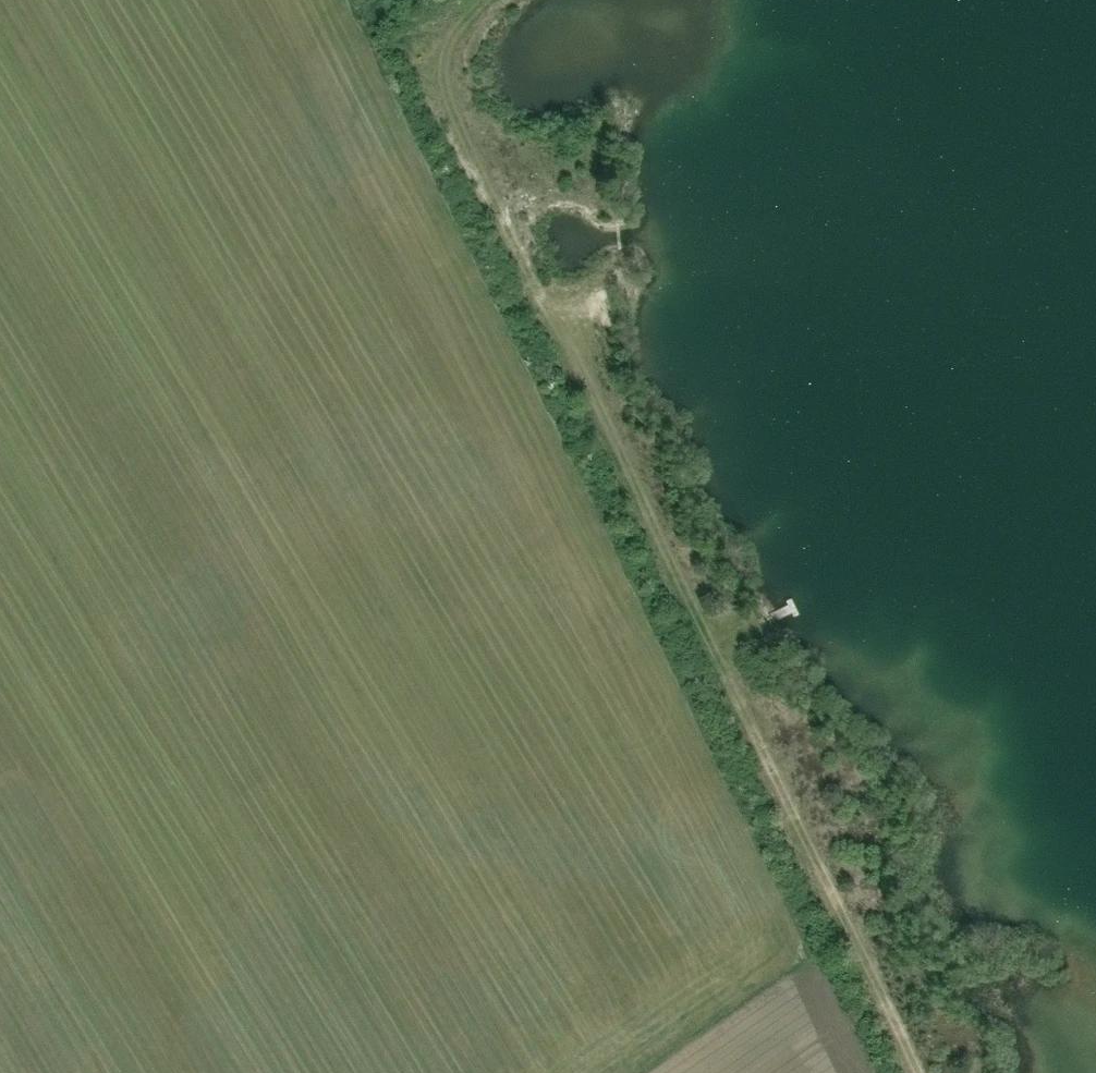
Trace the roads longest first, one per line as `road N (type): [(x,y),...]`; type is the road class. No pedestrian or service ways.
road 1 (track): [(924,1072),(456,68),(471,0)]

